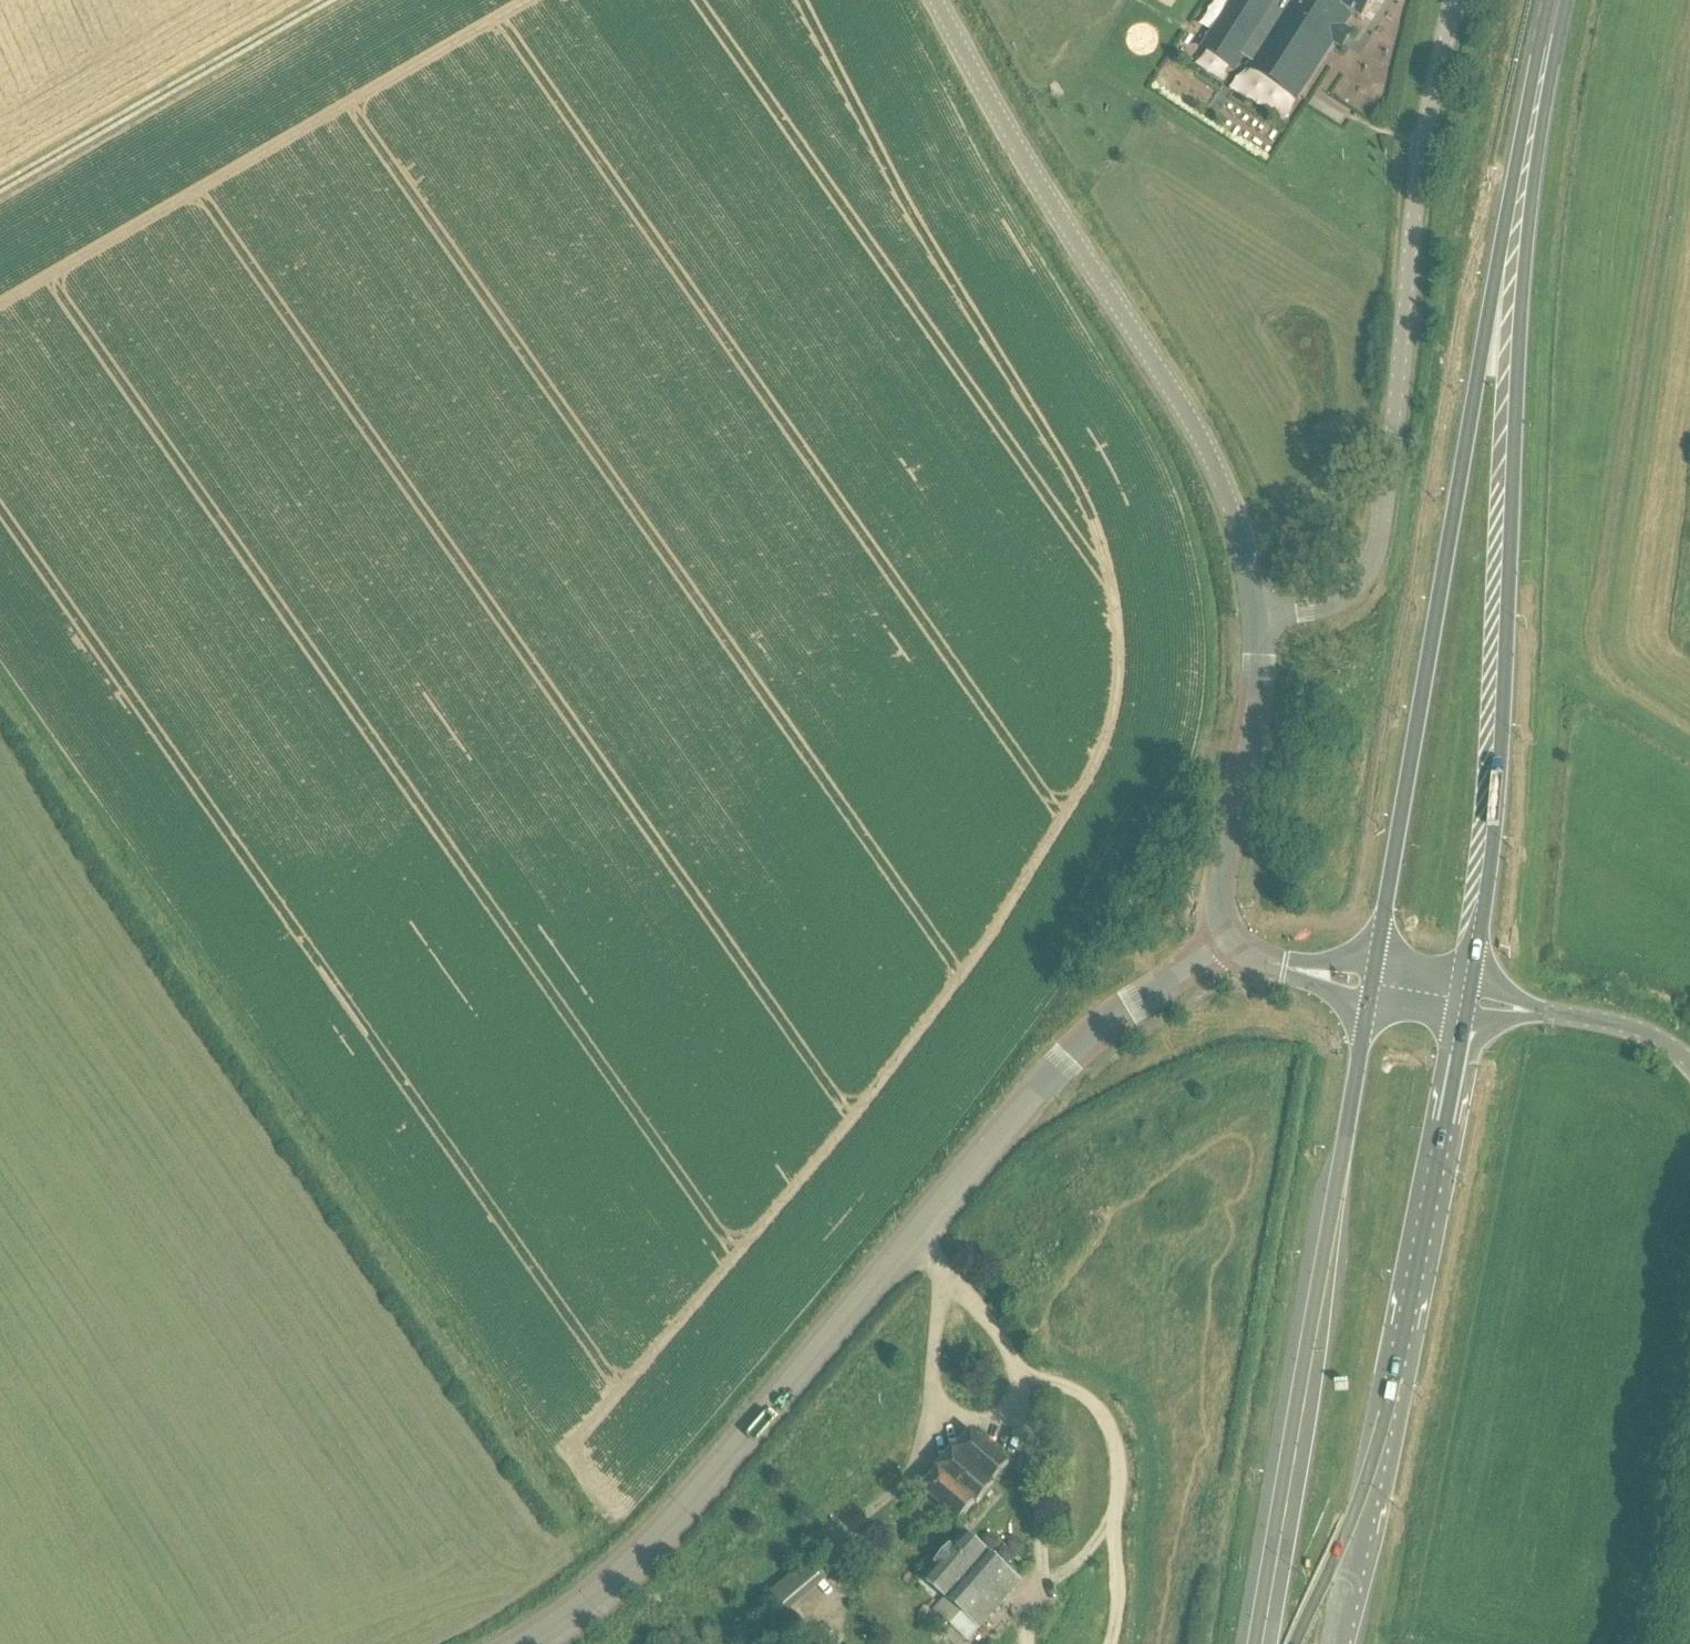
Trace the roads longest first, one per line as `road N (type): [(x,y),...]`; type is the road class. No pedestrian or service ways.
road 1 (tertiary): [(534,1643),(631,1575),(1075,1047),(1229,938)]
road 2 (primary): [(1470,985),(1491,843),(1507,610),(1514,254)]
road 3 (primary): [(1514,254),(1477,387),(1377,964)]
road 4 (tertiary): [(1261,623),(1240,529),(1211,455),(1066,227),(937,0)]
road 5 (unclassified): [(1456,0),(1419,173),(1376,559),(1353,591),(1261,623)]
road 6 (primary): [(1370,1002),(1262,1643)]
road 7 (primary): [(1344,1643),(1465,1018)]
road 8 (track): [(0,189),(331,0)]
road 9 (tertiary): [(1229,938),(1218,888),(1261,680),(1261,623)]
road 10 (primary): [(1514,254),(1560,0)]
road 11 (unclassified): [(1647,1643),(1689,1399)]
road 12 (unclassified): [(1689,1064),(1652,1034),(1546,1013)]

